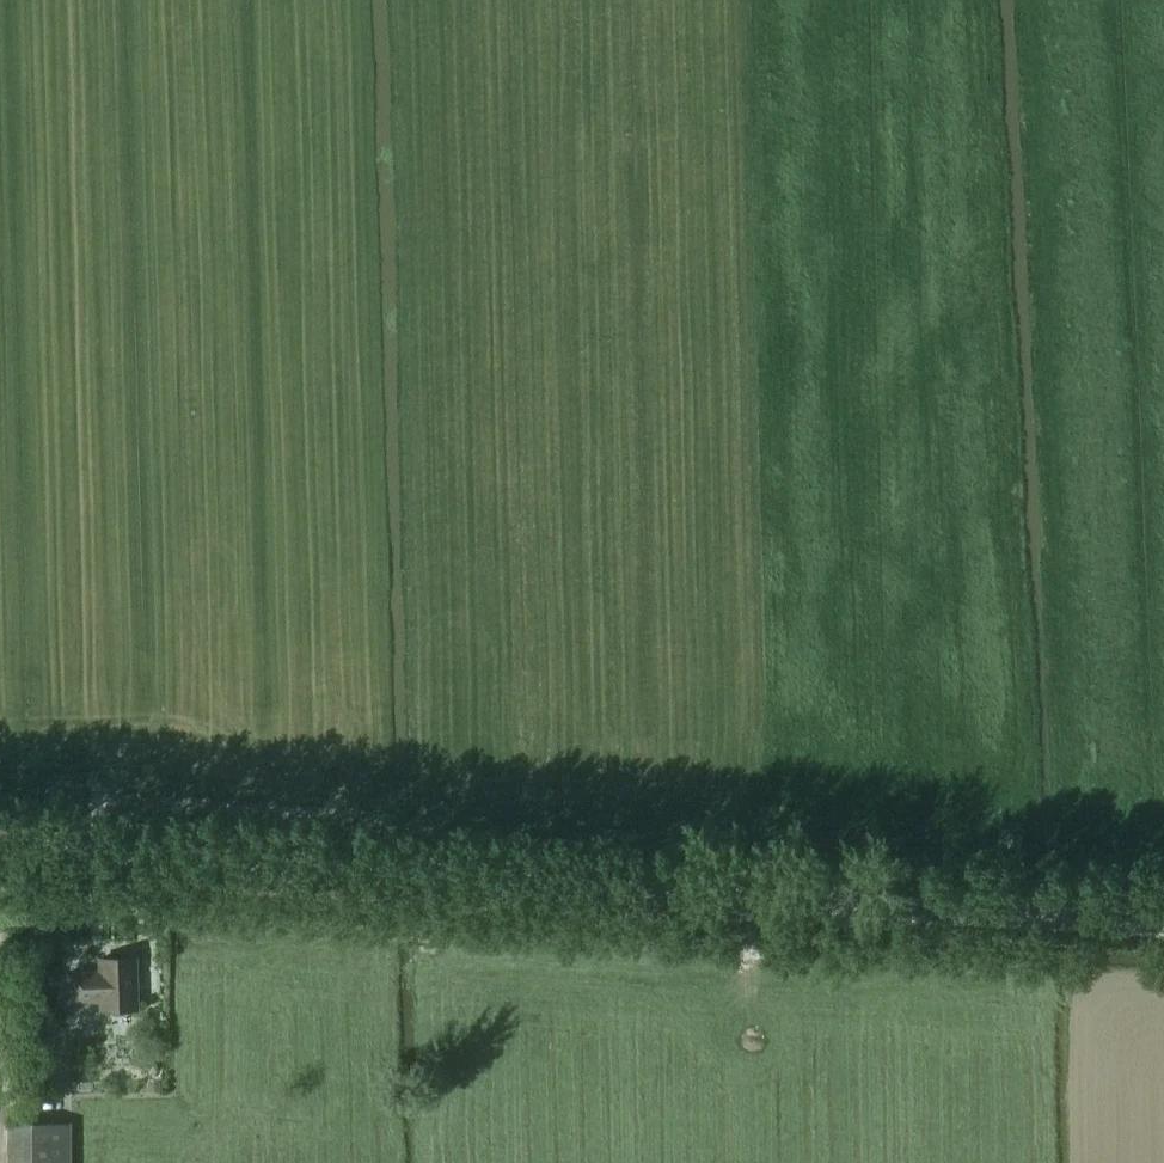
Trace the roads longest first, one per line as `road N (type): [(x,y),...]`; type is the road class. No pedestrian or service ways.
road 1 (unclassified): [(1163,923),(0,844)]

